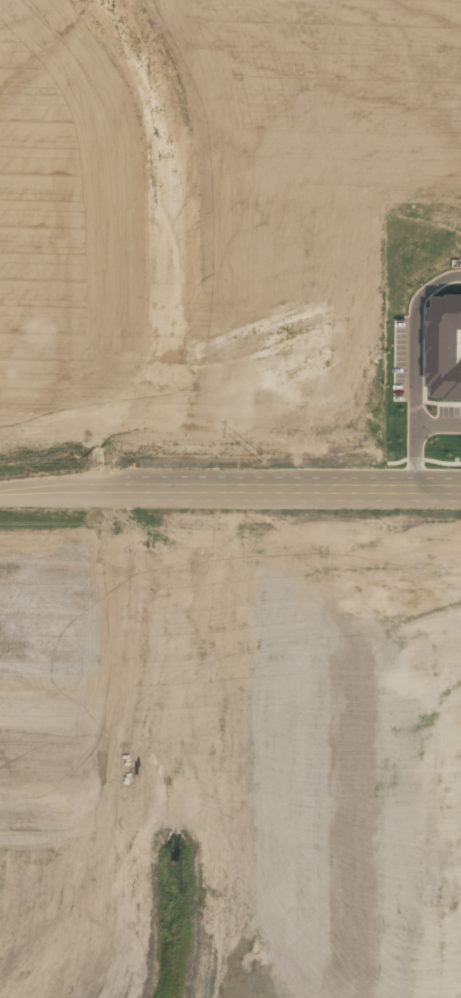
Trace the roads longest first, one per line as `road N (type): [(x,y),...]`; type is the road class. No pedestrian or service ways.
road 1 (tertiary): [(0,493),(460,499)]

